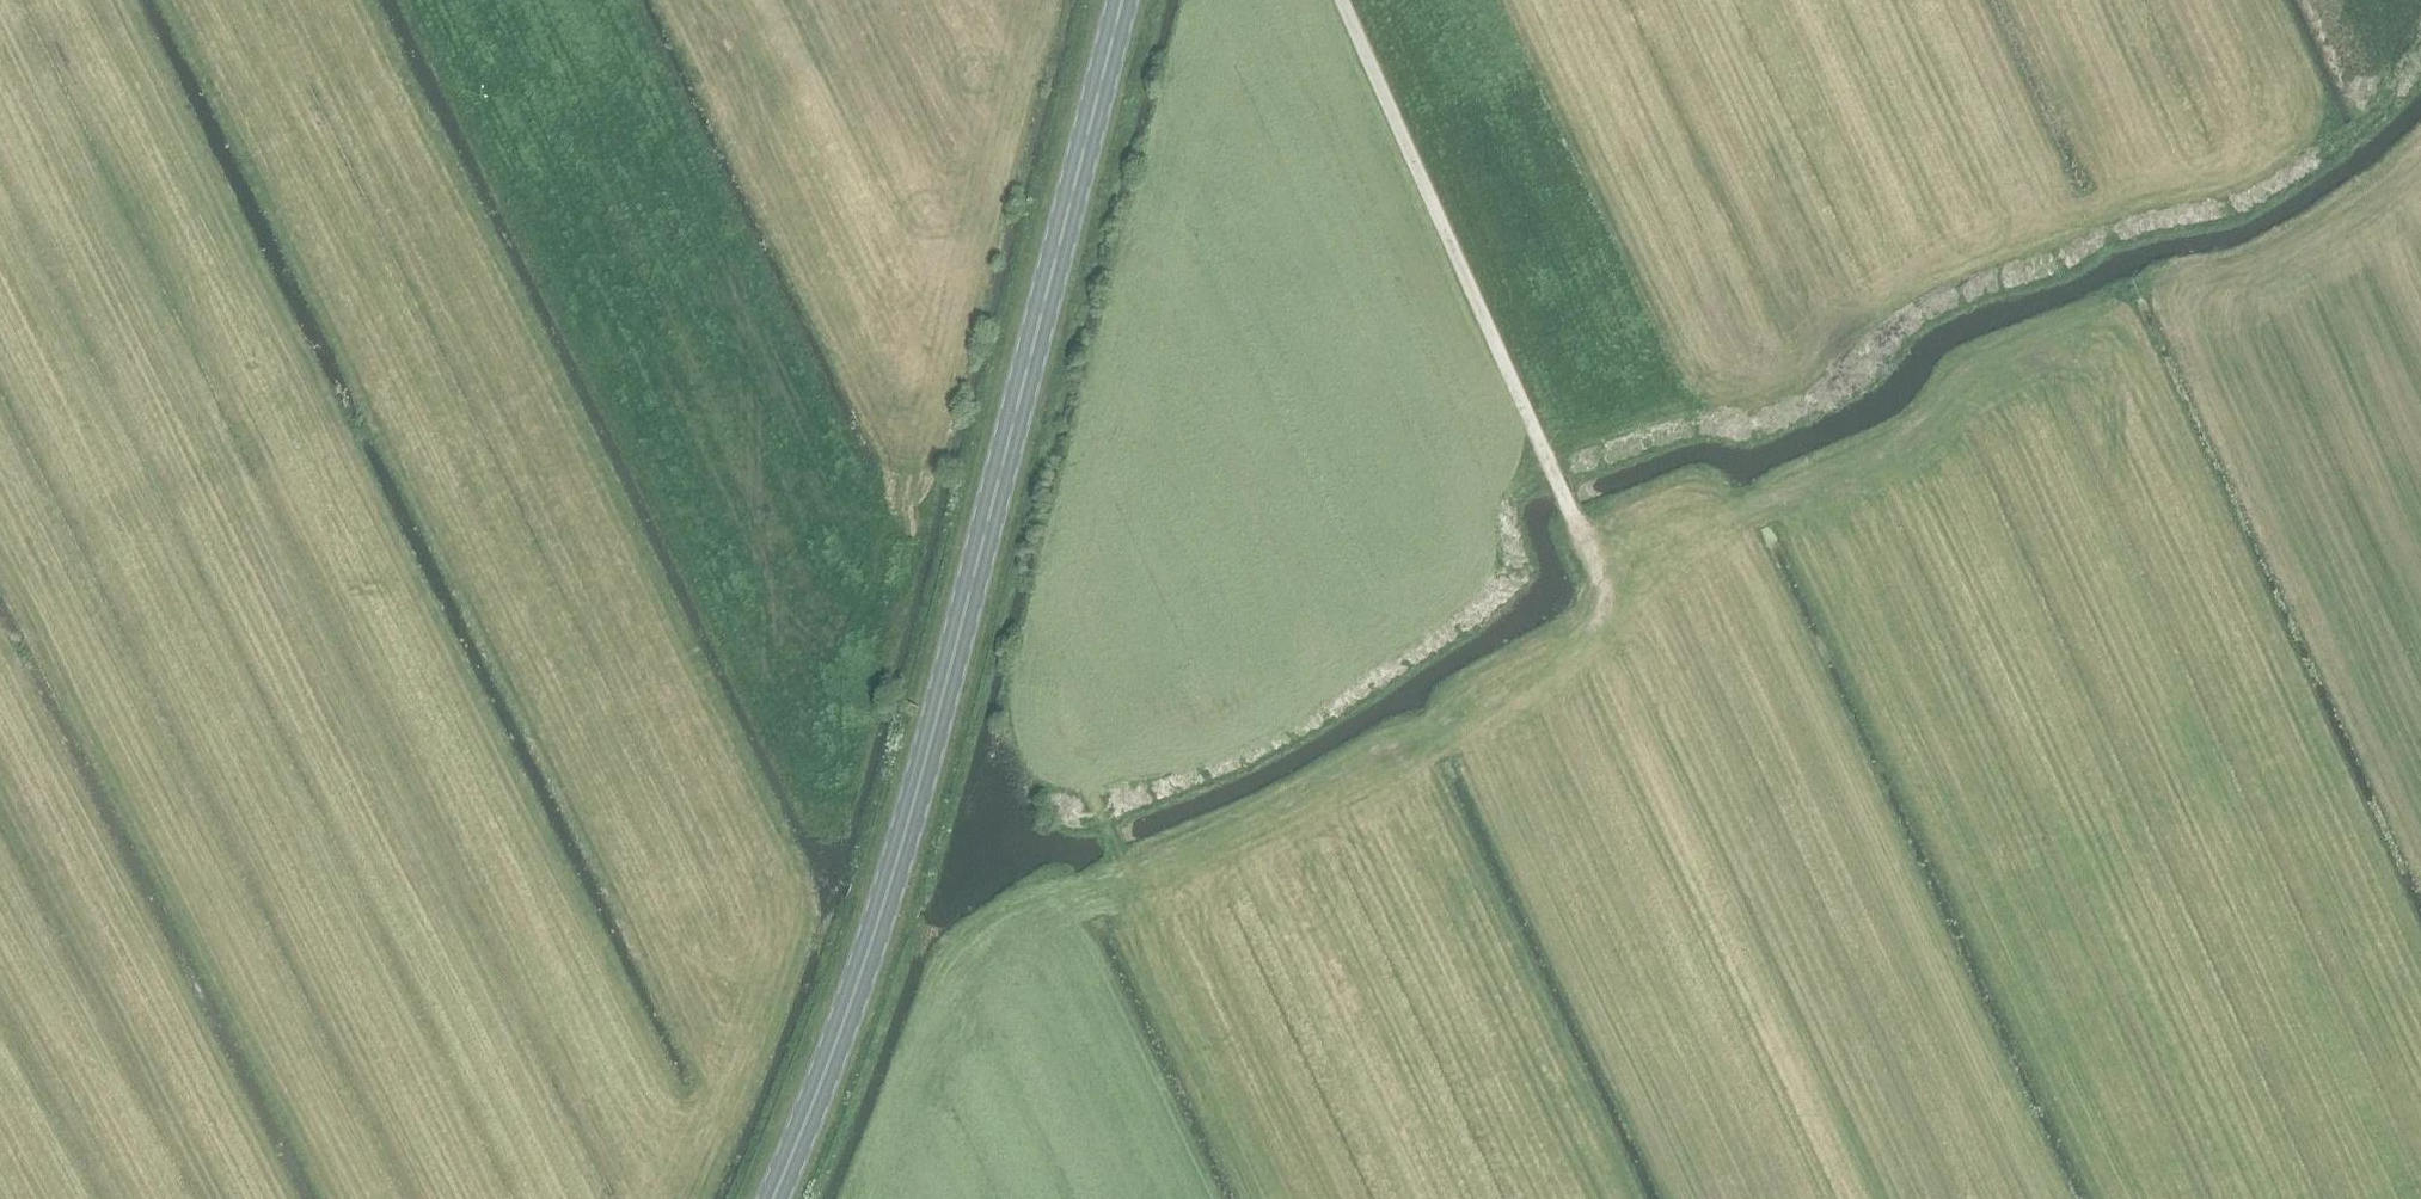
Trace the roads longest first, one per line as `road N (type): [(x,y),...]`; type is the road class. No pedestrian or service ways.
road 1 (primary): [(770,1198),(884,902),(1120,0)]
road 2 (track): [(1341,0),(1574,521)]

